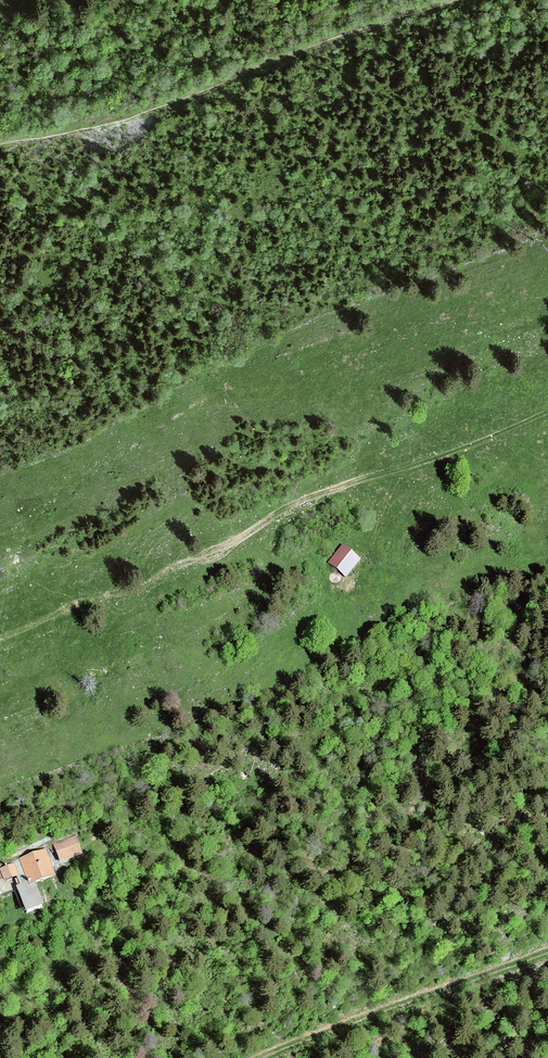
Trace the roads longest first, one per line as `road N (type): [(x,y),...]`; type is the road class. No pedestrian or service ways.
road 1 (track): [(0,636),(178,564),(299,502),(547,409)]
road 2 (track): [(0,144),(154,108),(337,36),(459,0)]
road 3 (track): [(268,1057),(547,949)]

